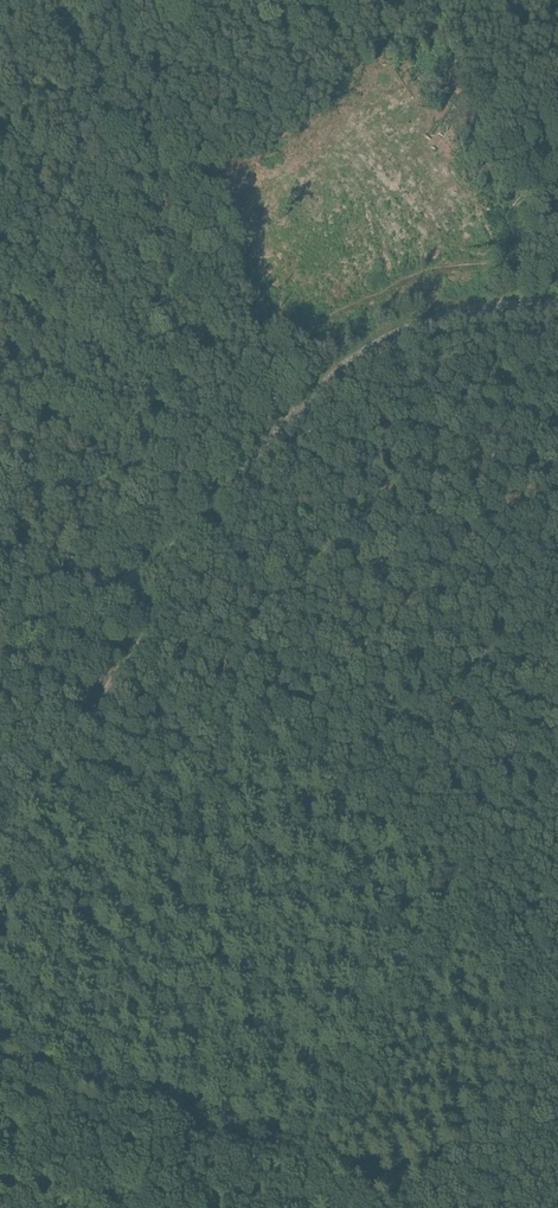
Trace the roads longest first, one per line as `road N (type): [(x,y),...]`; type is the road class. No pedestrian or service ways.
road 1 (tertiary): [(0,635),(87,610),(149,573),(299,410),(366,353),(458,314),(557,307)]
road 2 (track): [(148,604),(453,894)]
road 3 (track): [(0,853),(19,802),(135,644),(148,604)]
road 4 (track): [(557,996),(453,894)]

